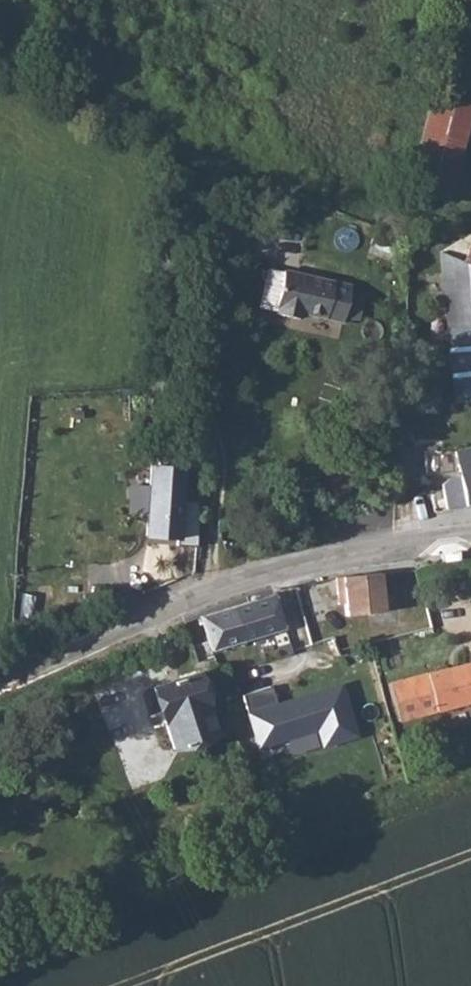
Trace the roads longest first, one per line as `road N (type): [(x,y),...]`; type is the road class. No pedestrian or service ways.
road 1 (residential): [(0,681),(204,595),(300,568),(470,540)]

